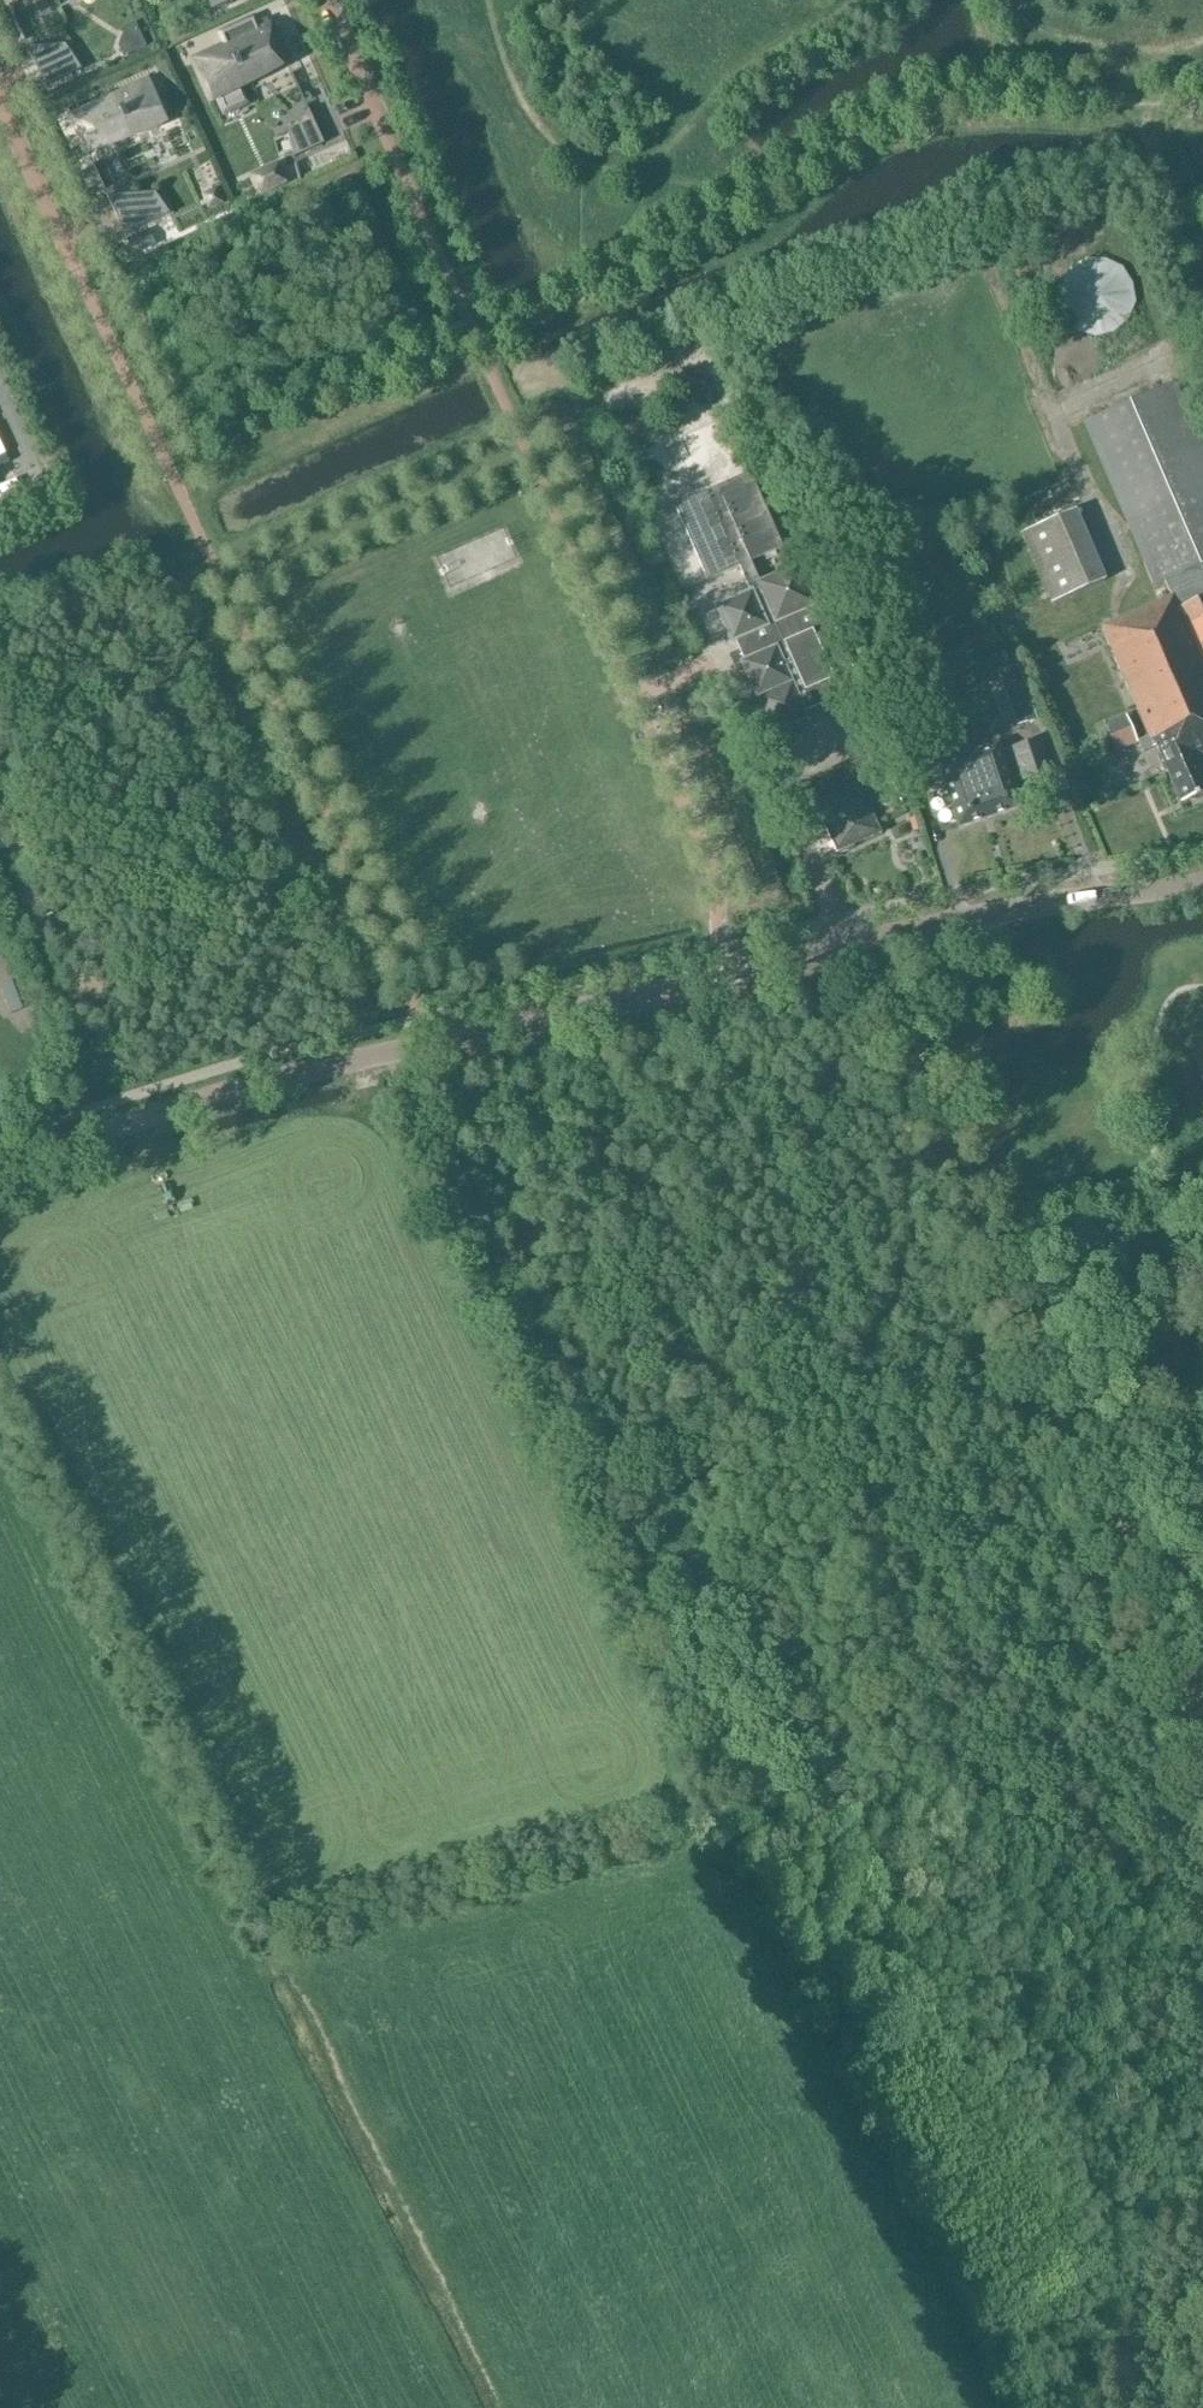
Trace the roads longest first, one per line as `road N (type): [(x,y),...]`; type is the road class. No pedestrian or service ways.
road 1 (unclassified): [(0,1170),(290,1078),(982,916),(1202,883)]
road 2 (residential): [(76,267),(0,105)]
road 3 (residential): [(324,0),(374,112)]

